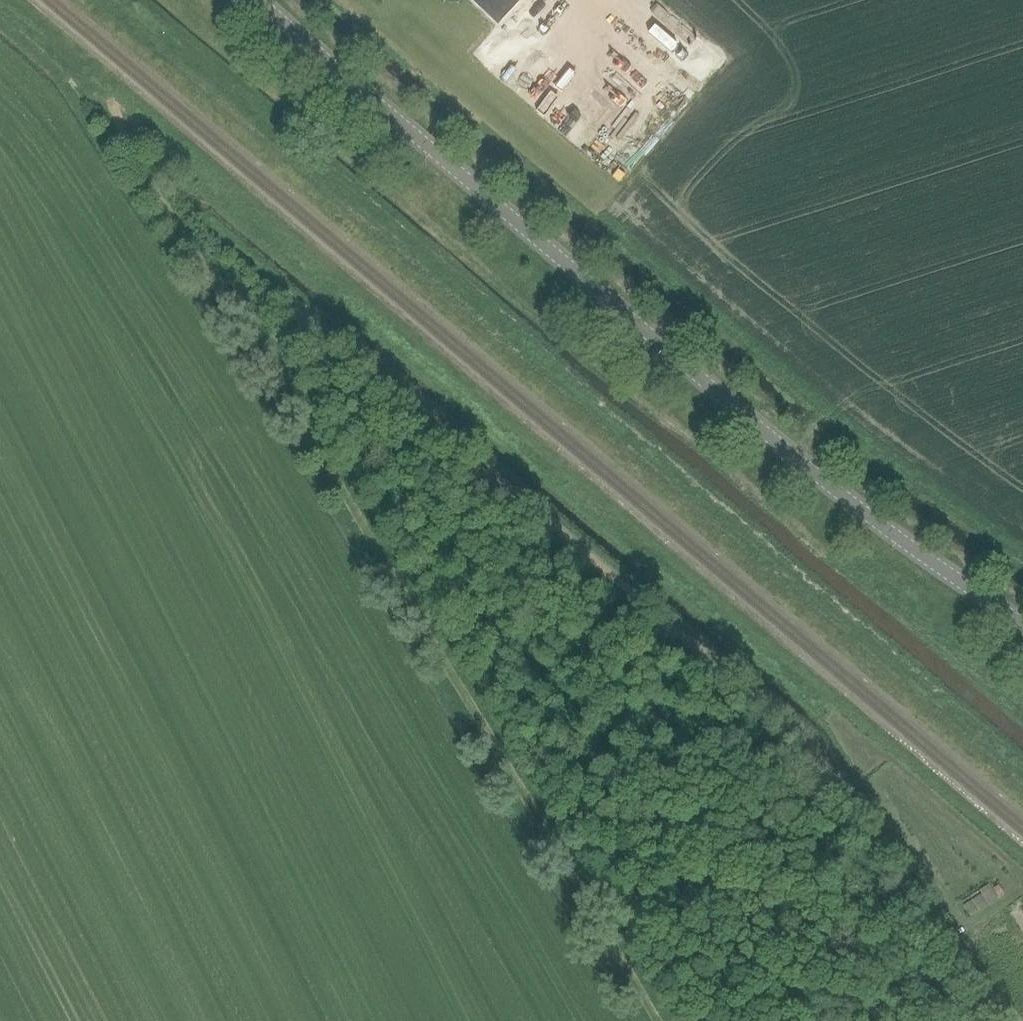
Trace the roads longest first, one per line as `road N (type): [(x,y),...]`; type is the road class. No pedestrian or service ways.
road 1 (unclassified): [(1022,625),(843,497),(255,0)]

